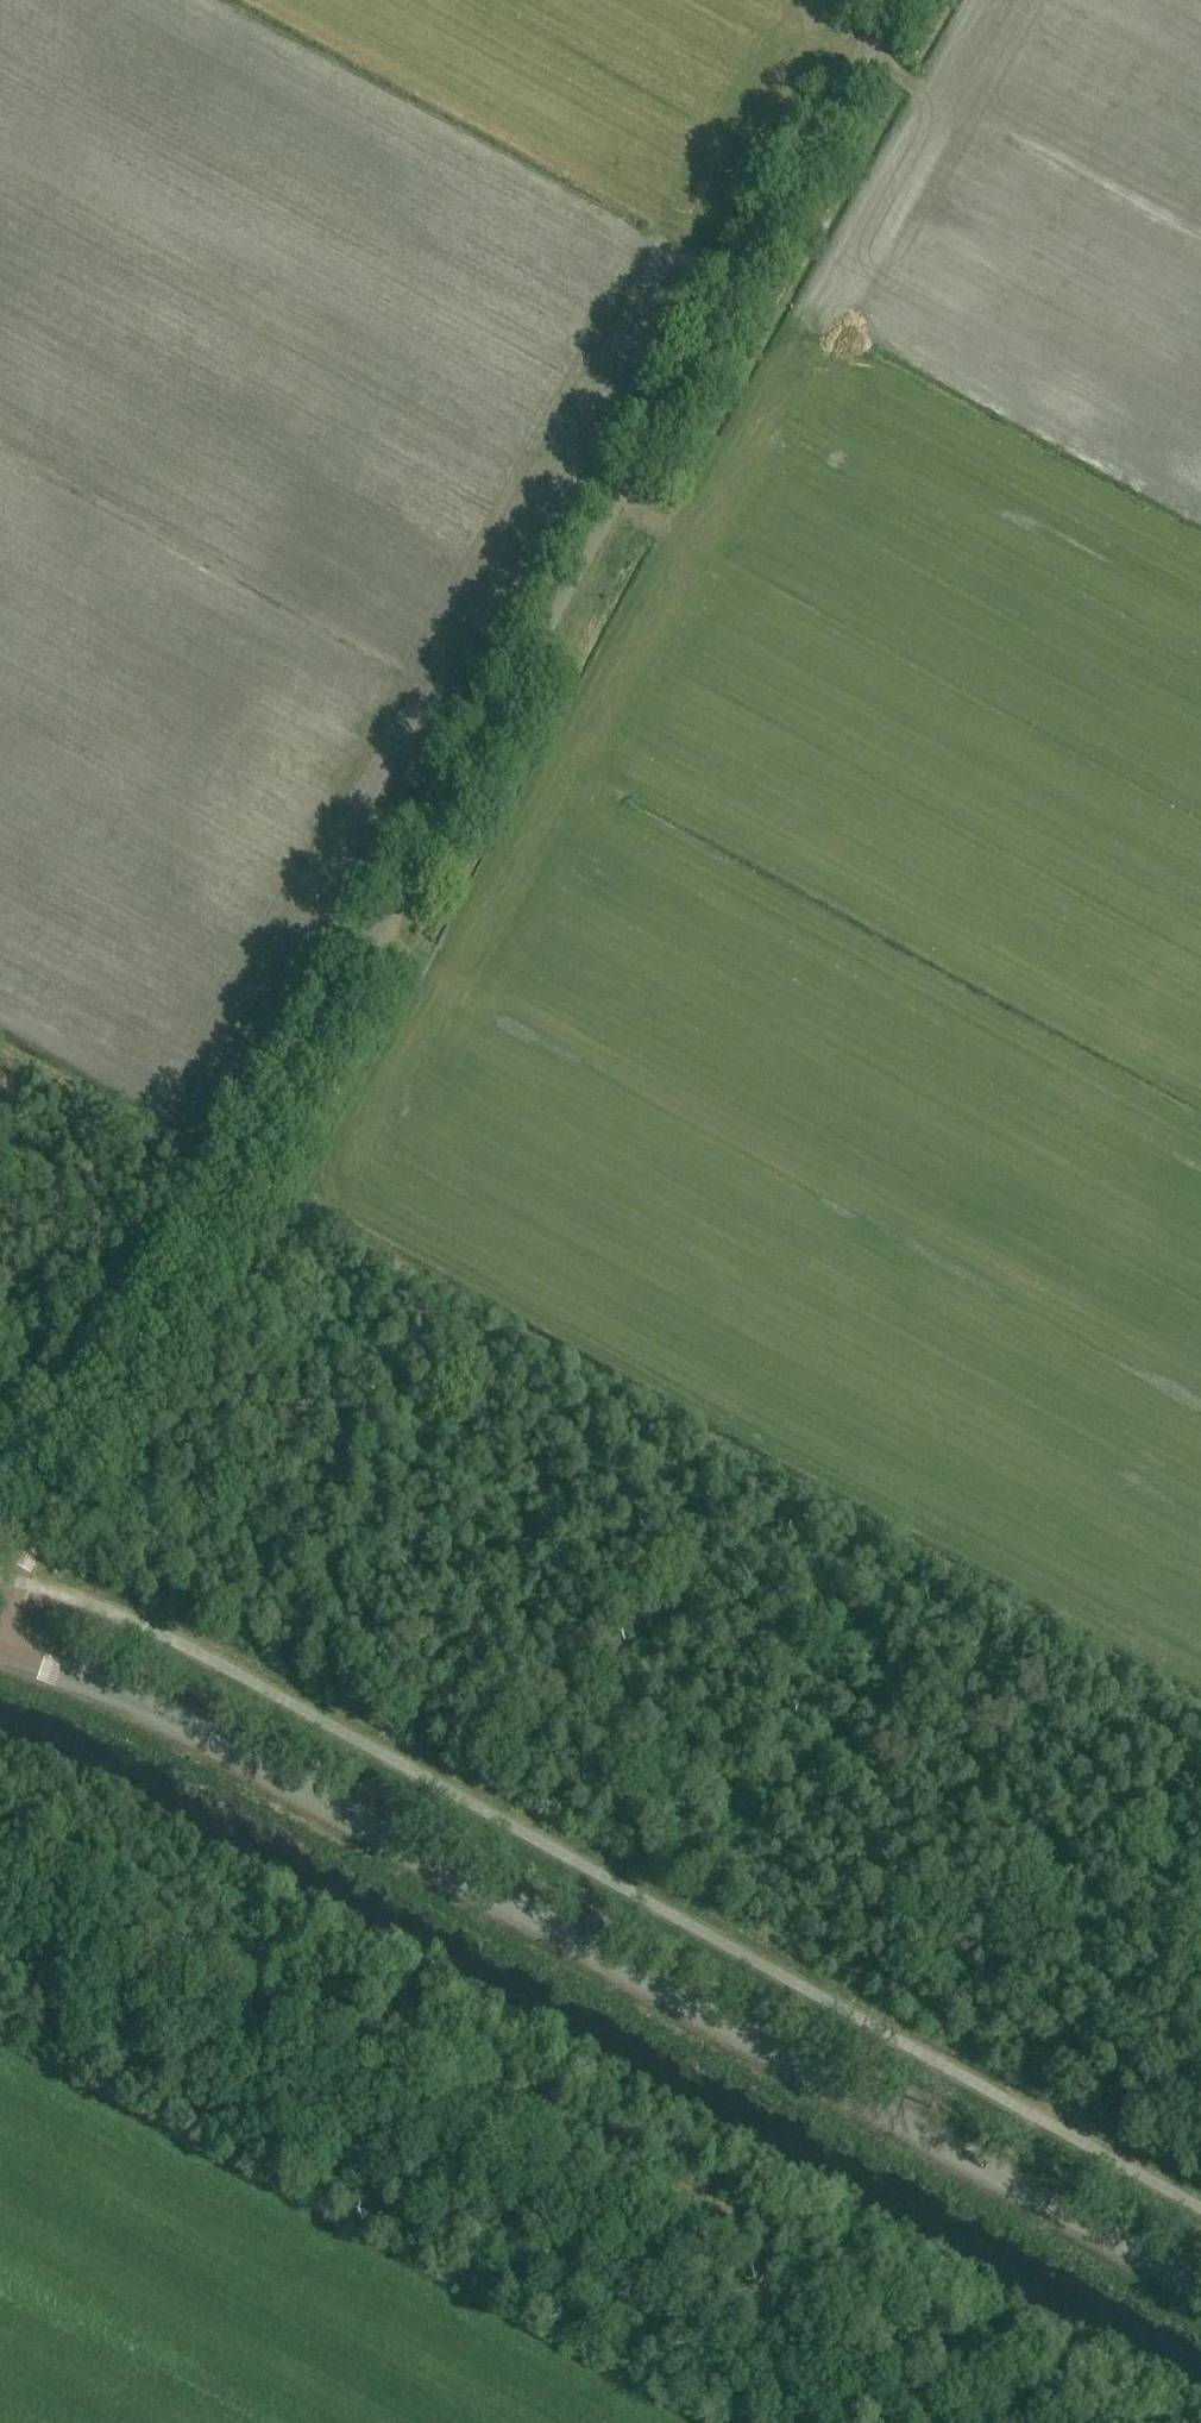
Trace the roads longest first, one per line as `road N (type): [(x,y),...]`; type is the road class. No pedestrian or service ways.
road 1 (unclassified): [(0,1634),(17,1581),(891,0)]
road 2 (tertiary): [(0,1650),(174,1717),(1200,2286)]

